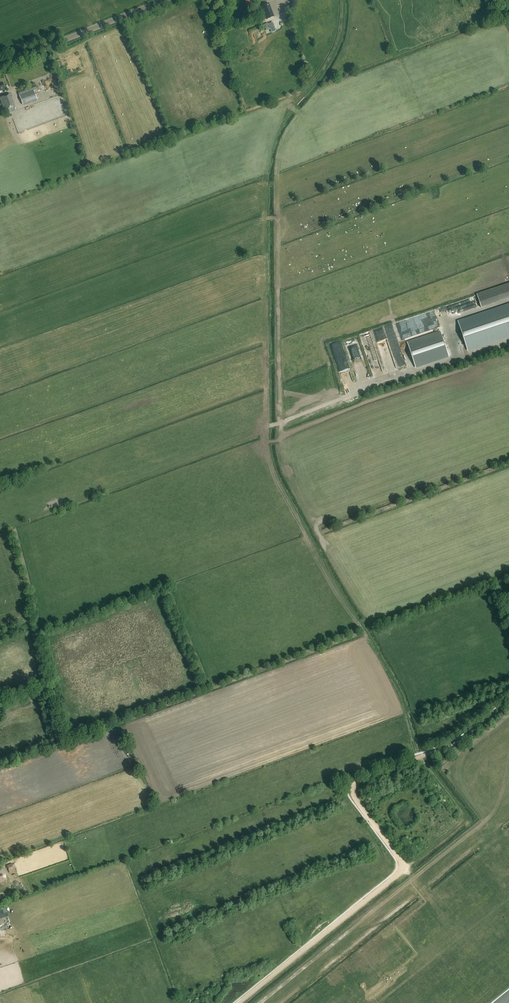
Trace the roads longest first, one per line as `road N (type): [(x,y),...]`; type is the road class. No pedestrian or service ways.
road 1 (track): [(239,1002),(397,875),(399,858),(355,798),(359,780),(451,746),(508,701)]
road 2 (tertiary): [(0,65),(164,0)]

